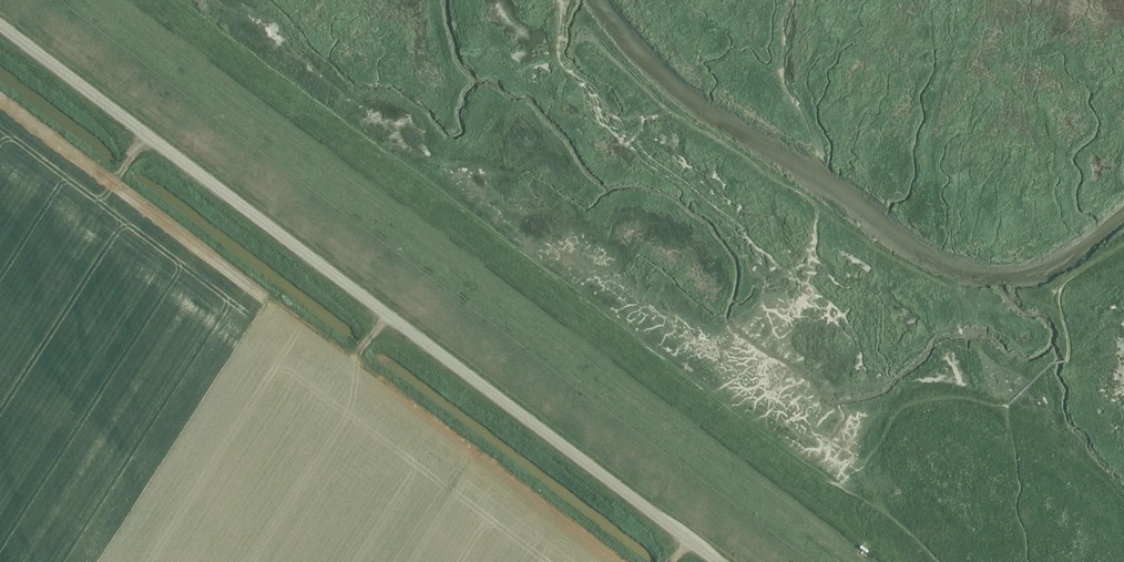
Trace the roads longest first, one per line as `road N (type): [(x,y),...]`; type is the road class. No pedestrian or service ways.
road 1 (track): [(843,561),(93,0)]
road 2 (unclassified): [(719,561),(0,24)]

